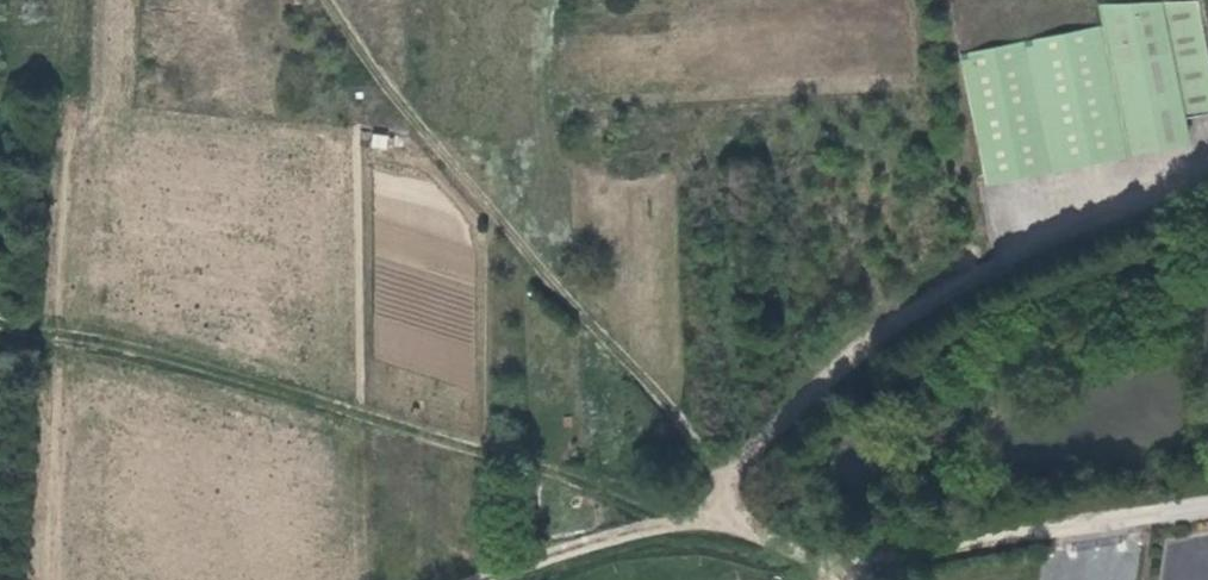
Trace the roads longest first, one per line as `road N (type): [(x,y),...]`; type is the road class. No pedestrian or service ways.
road 1 (track): [(667,523),(579,480),(460,442),(195,365),(0,323)]
road 2 (track): [(730,478),(483,204),(326,0)]
road 3 (residential): [(1207,174),(1092,219),(959,285),(840,368),(777,428)]
road 4 (residential): [(1154,516),(864,564),(839,579)]
road 5 (track): [(728,492),(692,520),(586,544),(488,579)]
road 6 (track): [(836,579),(745,529),(730,506),(736,465),(777,428)]

